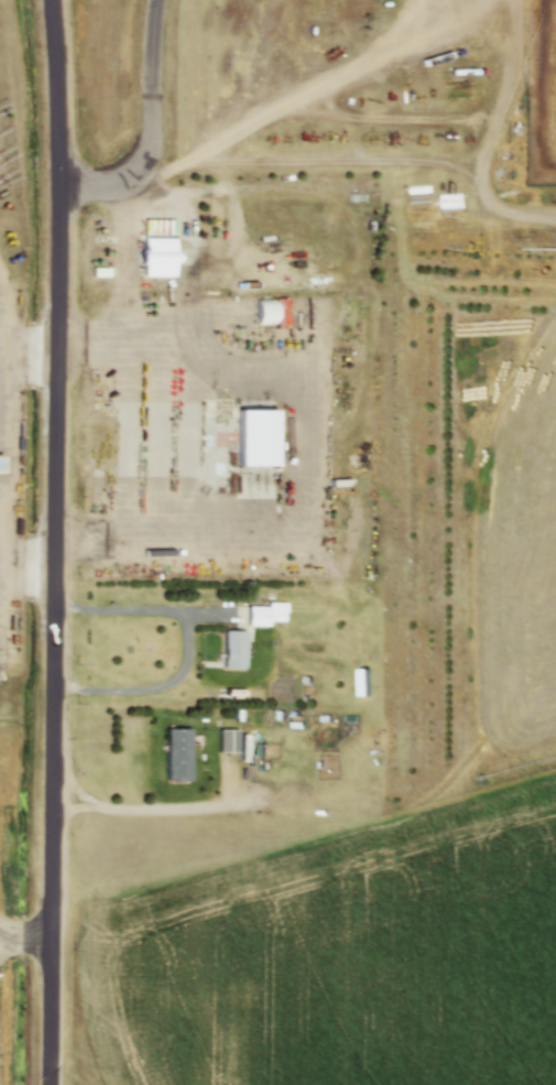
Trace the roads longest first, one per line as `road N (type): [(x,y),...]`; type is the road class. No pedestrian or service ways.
road 1 (tertiary): [(50,1084),(59,198),(54,0)]
road 2 (tertiary): [(58,180),(121,185),(144,166),(161,0)]

